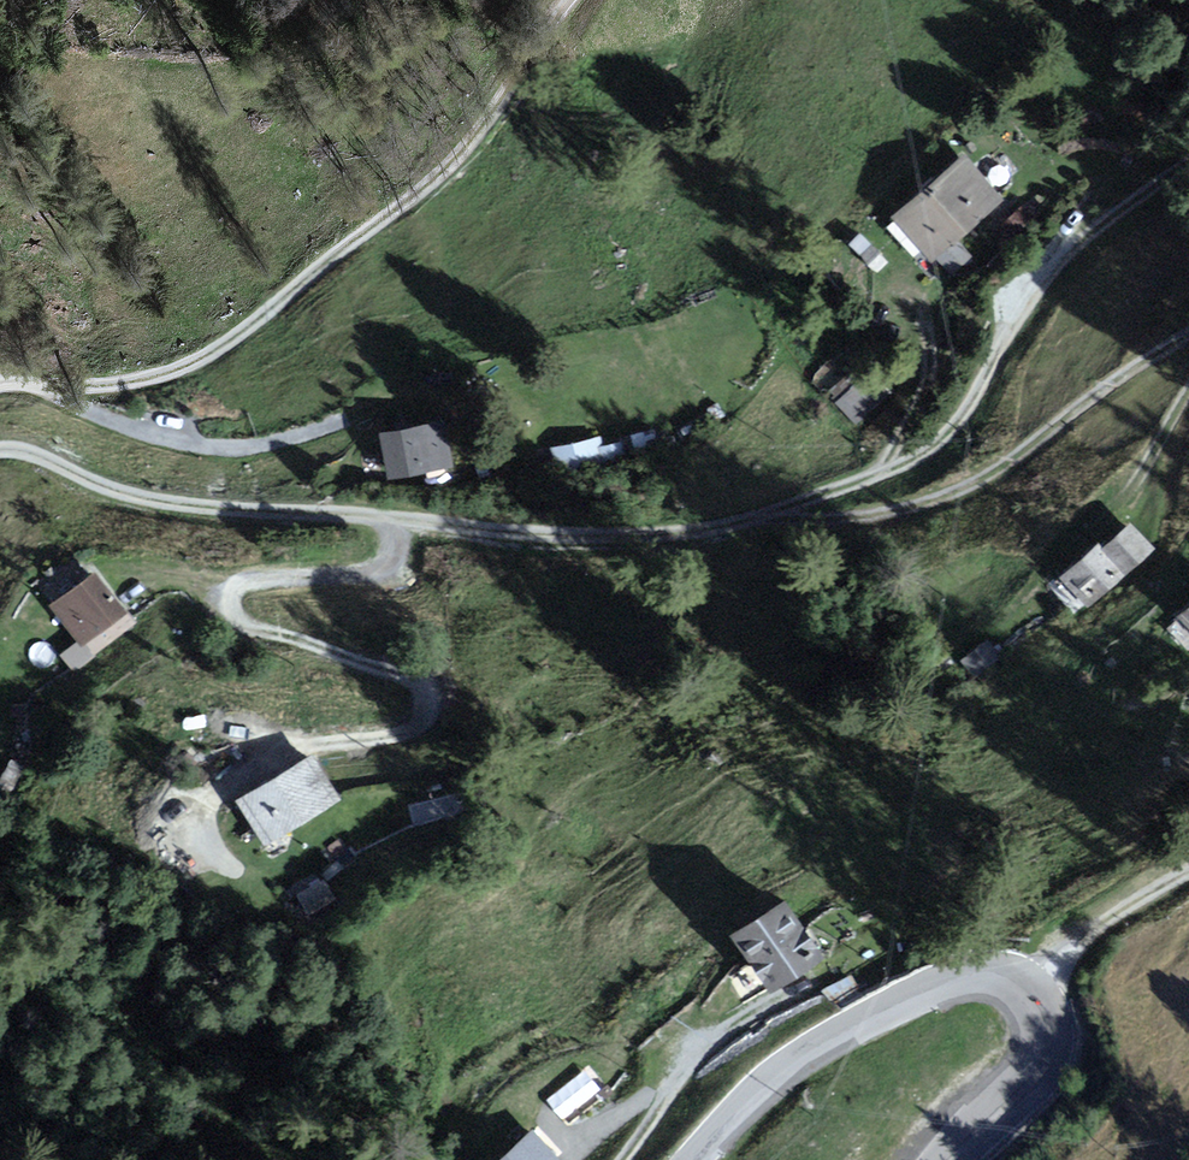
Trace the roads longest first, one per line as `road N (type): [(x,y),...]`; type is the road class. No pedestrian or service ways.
road 1 (track): [(0,447),(166,502),(487,529),(696,529),(905,506),(959,489),(1188,335)]
road 2 (track): [(399,518),(397,538),(376,569),(251,575),(230,595),(235,616),(259,629),(422,677),(435,706),(419,728),(301,744),(261,760),(216,796),(200,828),(199,850),(212,864),(239,872)]
road 3 (track): [(0,380),(119,380),(187,363),(220,344),(435,176),(569,0)]
road 4 (unclassified): [(950,1159),(1014,1104),(1038,1062),(1038,1011),(1012,983),(947,984),(881,1011),(798,1060),(696,1159)]
road 5 (track): [(777,518),(792,500),(926,450),(949,428),(1055,265),(1188,160)]
road 6 (track): [(766,1005),(693,1056),(622,1159)]
road 7 (track): [(1021,988),(1120,912),(1188,871)]

